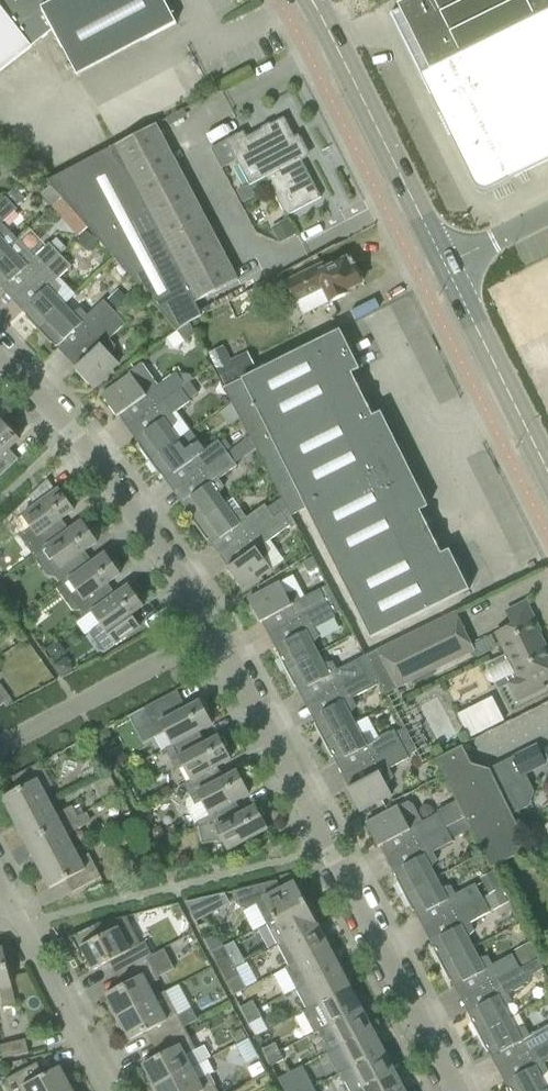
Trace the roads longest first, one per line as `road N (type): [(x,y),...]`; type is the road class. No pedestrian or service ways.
road 1 (residential): [(457,1090),(213,630)]
road 2 (residential): [(213,630),(73,427),(0,351)]
road 3 (secondary): [(447,265),(312,0)]
road 4 (residential): [(0,744),(213,630)]
road 5 (secondary): [(547,471),(447,265)]
road 6 (residential): [(115,1090),(12,903)]

